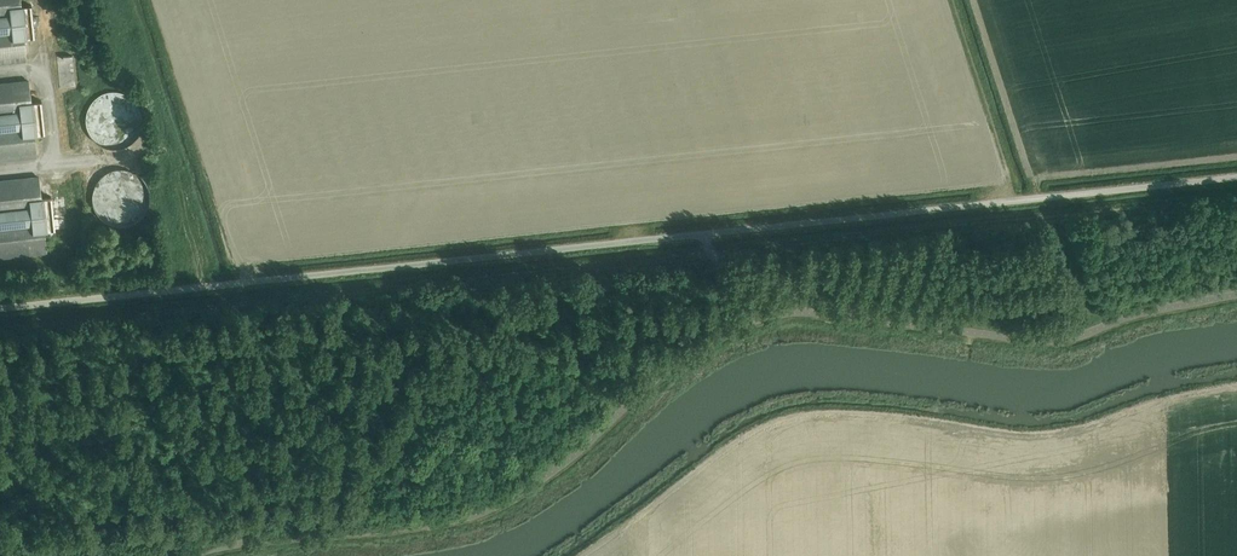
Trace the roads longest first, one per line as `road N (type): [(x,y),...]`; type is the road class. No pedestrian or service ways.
road 1 (unclassified): [(0,308),(1236,177)]
road 2 (track): [(852,317),(728,272),(706,233)]

